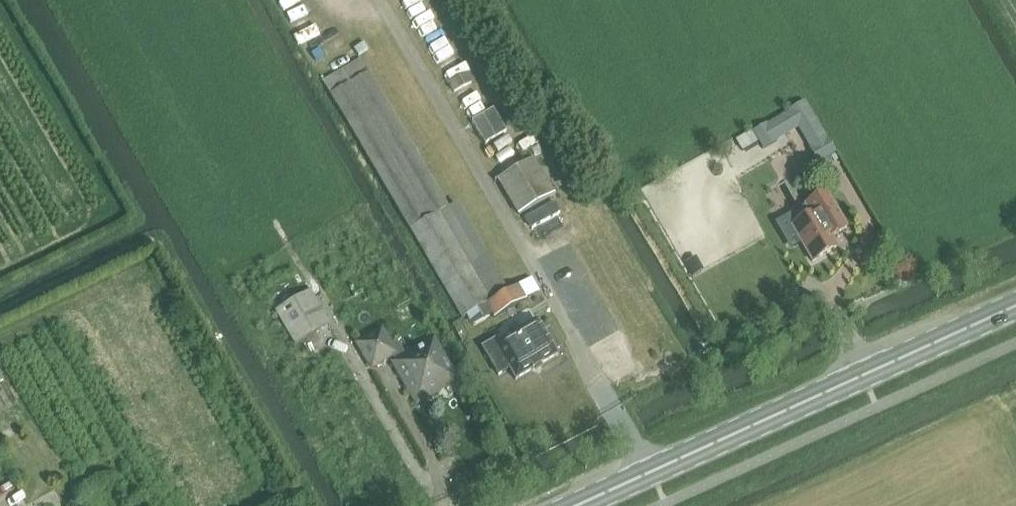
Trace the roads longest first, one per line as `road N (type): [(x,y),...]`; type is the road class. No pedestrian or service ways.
road 1 (secondary): [(574,505),(1015,305)]

